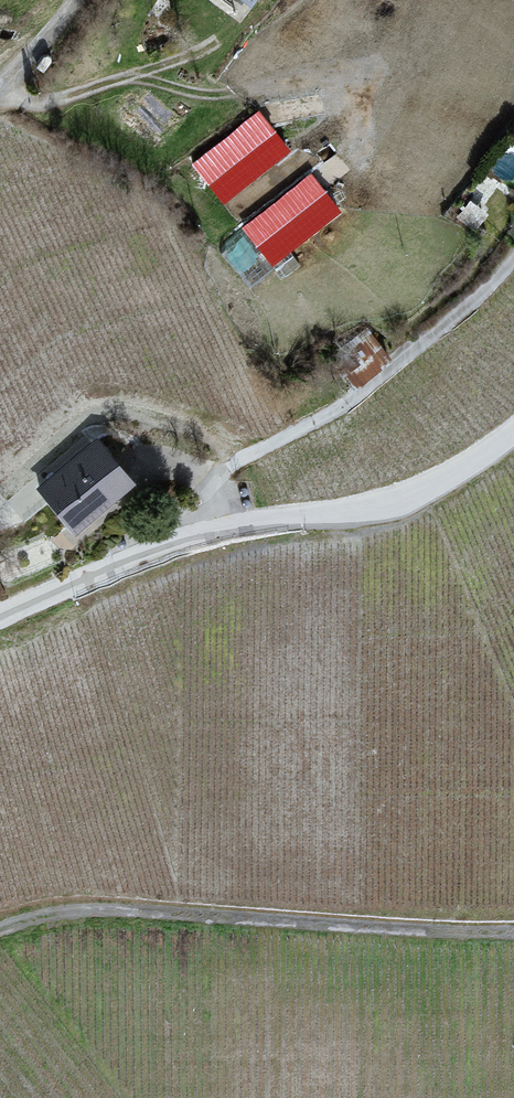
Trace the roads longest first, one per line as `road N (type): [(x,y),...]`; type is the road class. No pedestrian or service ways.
road 1 (residential): [(513,425),(469,463),(378,504),(252,525),(0,621)]
road 2 (unclassified): [(0,936),(29,924),(97,917),(513,940)]

